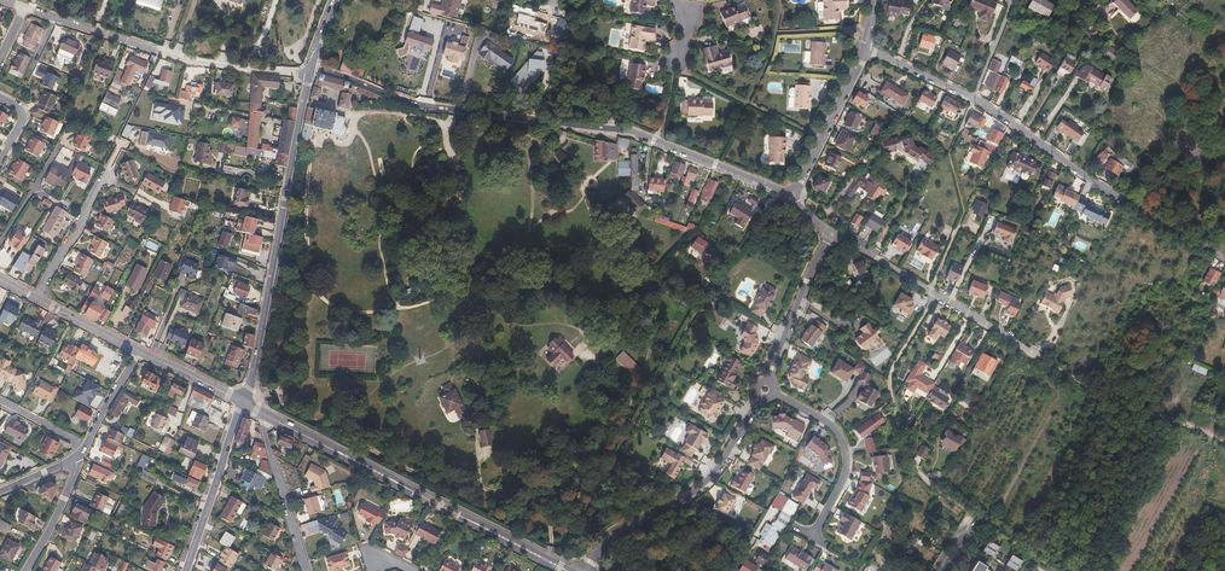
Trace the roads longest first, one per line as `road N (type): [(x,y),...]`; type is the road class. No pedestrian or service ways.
road 1 (residential): [(789,192),(630,131),(420,106),(312,68)]
road 2 (residential): [(829,231),(1118,402),(1224,442)]
road 3 (residential): [(865,47),(974,98),(1154,224),(1224,261)]
road 4 (tertiary): [(568,570),(264,414)]
road 5 (tertiary): [(243,402),(309,74)]
road 6 (residential): [(309,74),(190,61),(25,7)]
road 7 (residential): [(586,570),(600,545),(714,474),(765,388)]
road 8 (residential): [(765,388),(820,418),(846,456),(810,536)]
road 9 (tertiary): [(186,570),(243,402)]
road 10 (residential): [(765,388),(829,231)]
road 11 (residential): [(865,47),(789,192)]
road 12 (residential): [(264,414),(305,570)]
road 13 (residential): [(35,298),(104,179)]
road 14 (residential): [(24,570),(79,459)]

